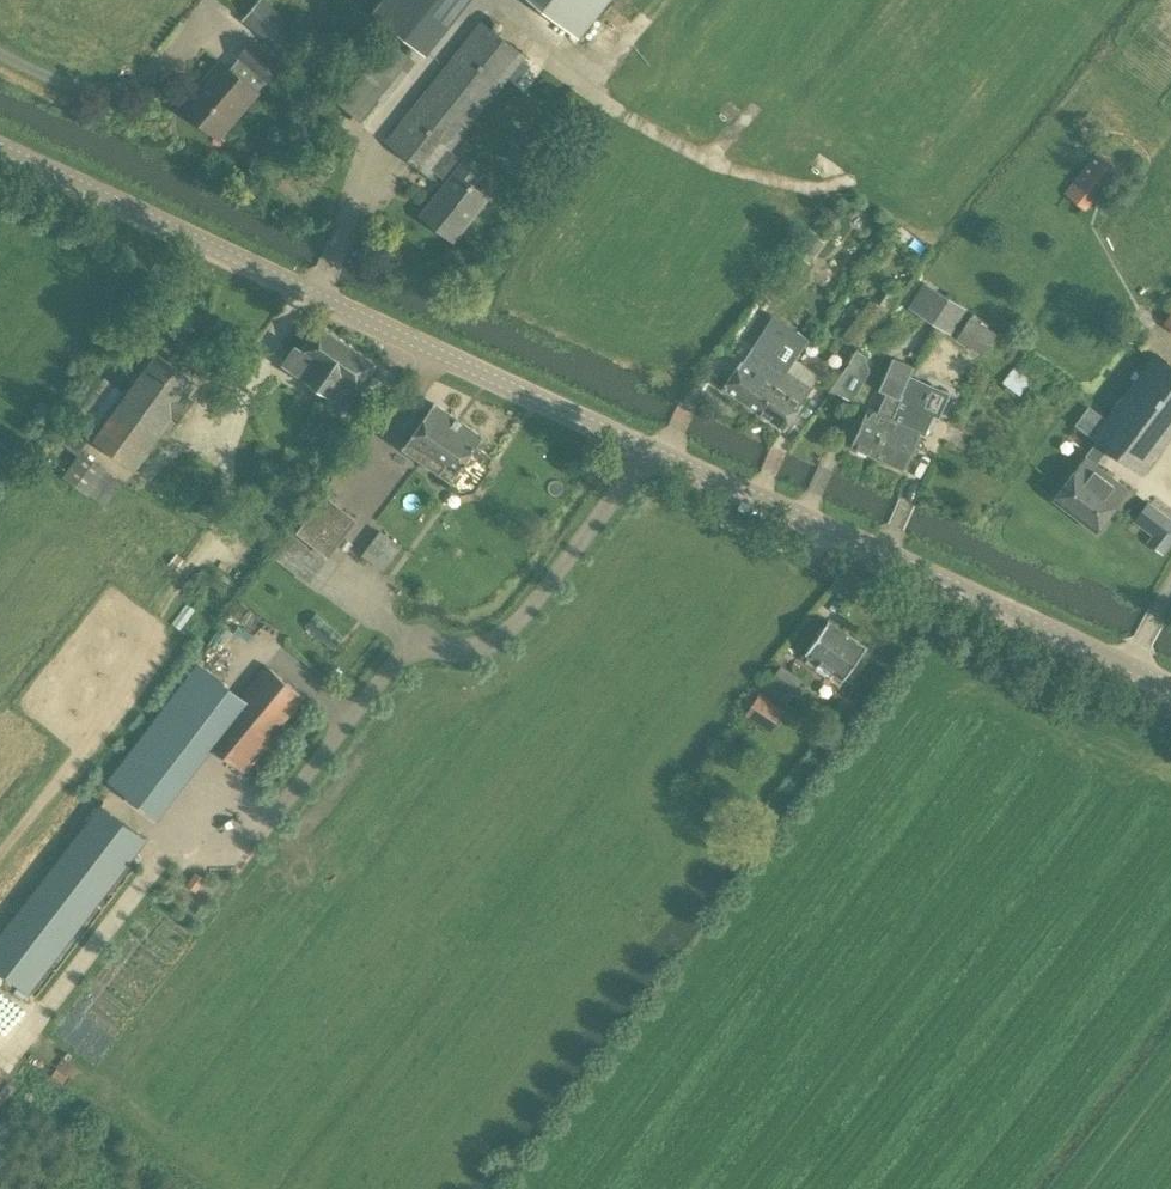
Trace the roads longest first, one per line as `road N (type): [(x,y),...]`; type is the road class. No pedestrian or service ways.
road 1 (tertiary): [(1170,690),(0,146)]

